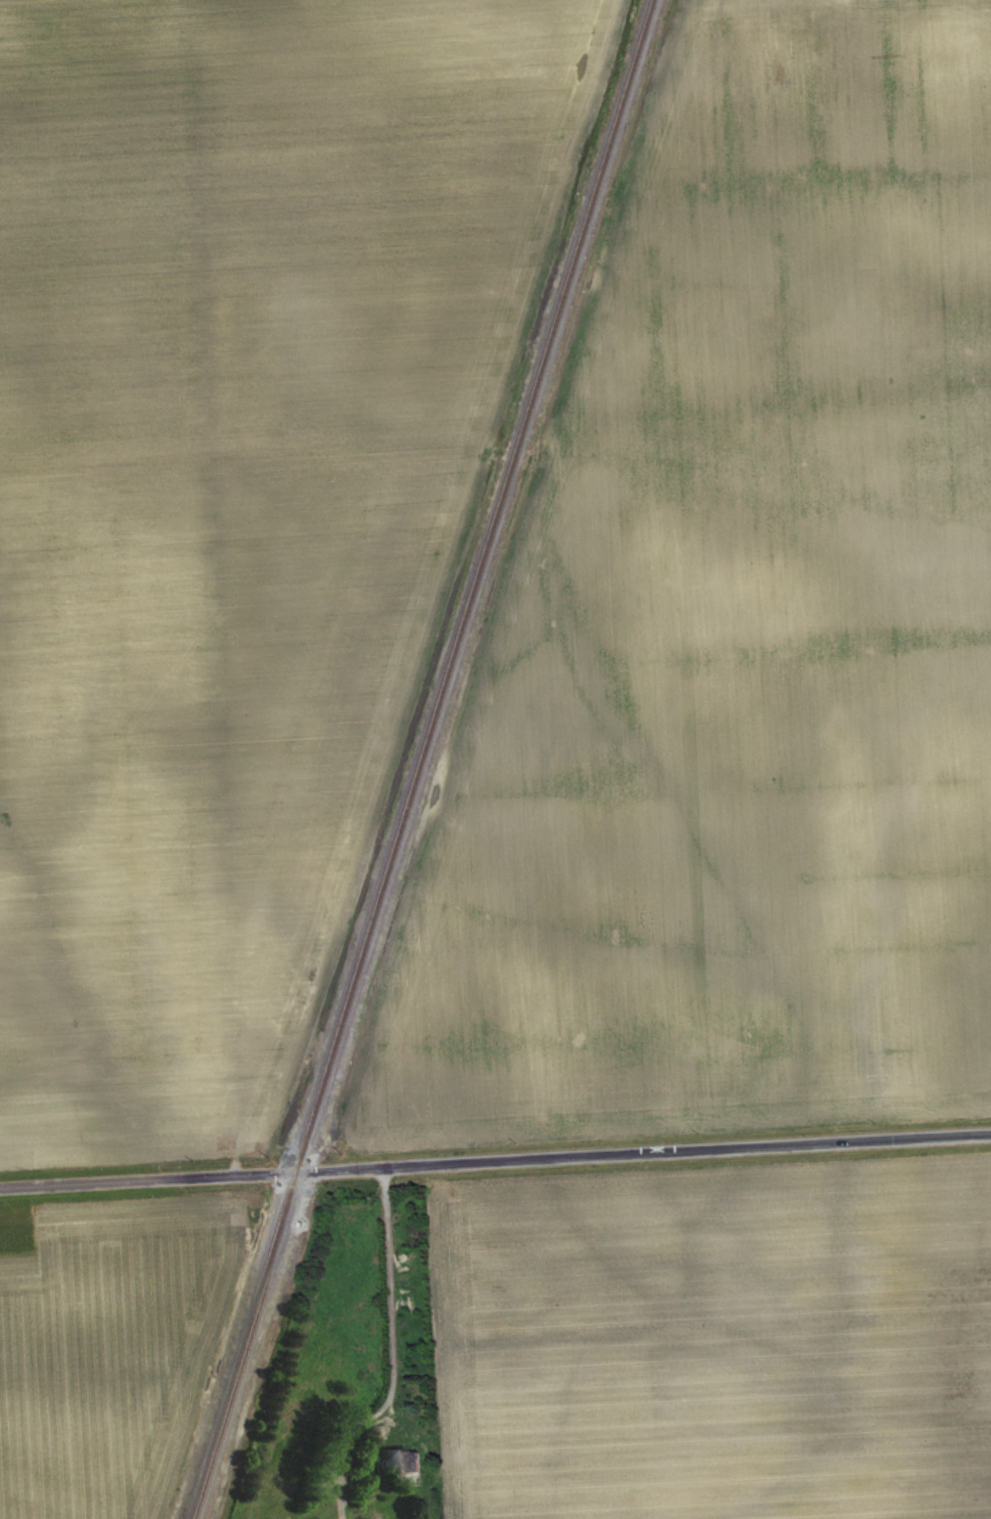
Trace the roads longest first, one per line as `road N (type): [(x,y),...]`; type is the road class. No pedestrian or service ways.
road 1 (residential): [(0,1191),(990,1139)]

